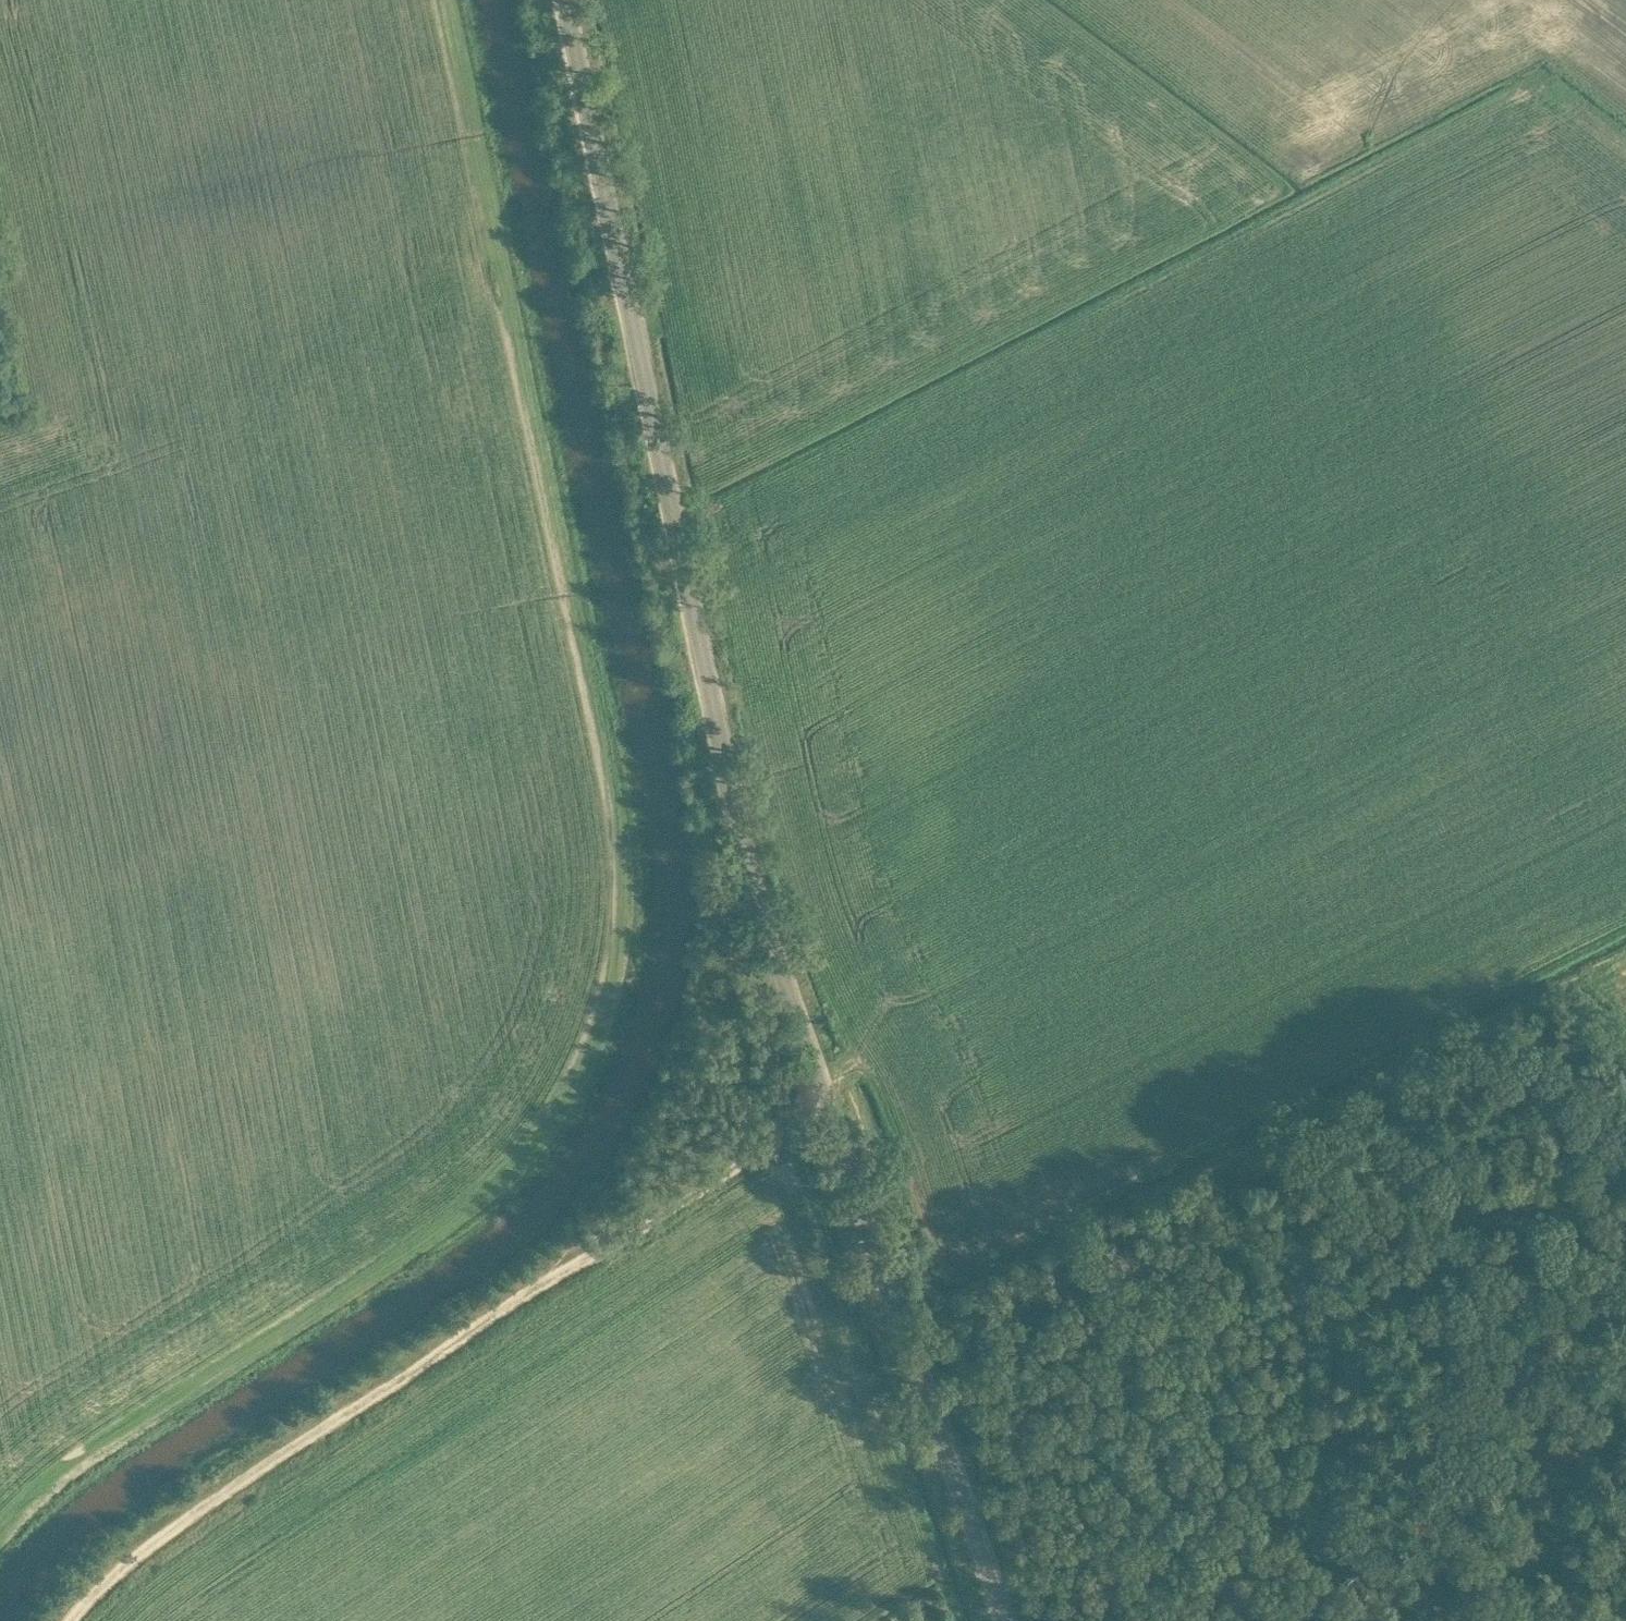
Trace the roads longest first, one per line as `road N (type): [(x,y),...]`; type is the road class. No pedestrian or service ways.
road 1 (unclassified): [(1005,1620),(815,1057),(716,721),(567,0)]

